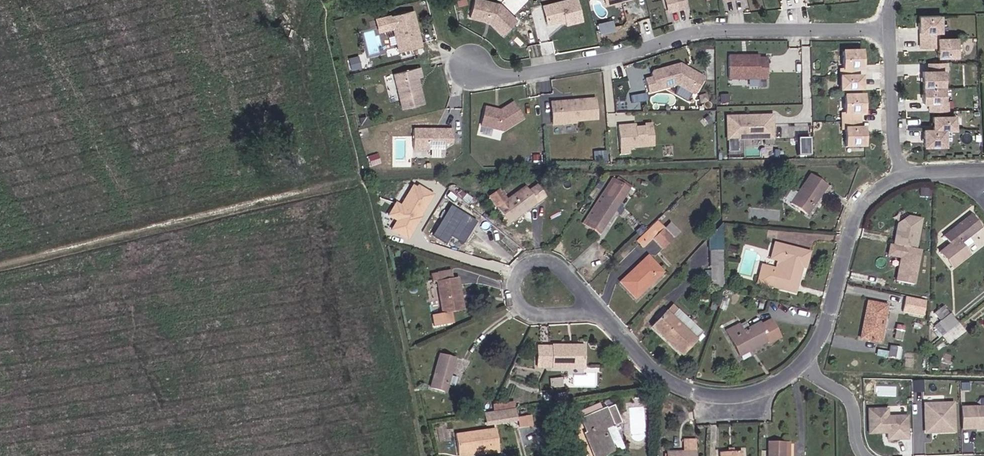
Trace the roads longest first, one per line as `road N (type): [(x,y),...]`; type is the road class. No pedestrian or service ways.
road 1 (residential): [(479,69),(514,76),(694,29),(889,31)]
road 2 (residential): [(803,362),(772,393),(688,385),(591,303)]
road 3 (residential): [(899,176),(860,225),(826,336),(803,362)]
road 4 (residential): [(591,303),(565,266),(545,257),(521,267),(519,303),(540,315),(574,314)]
road 5 (residential): [(889,31),(899,176)]

